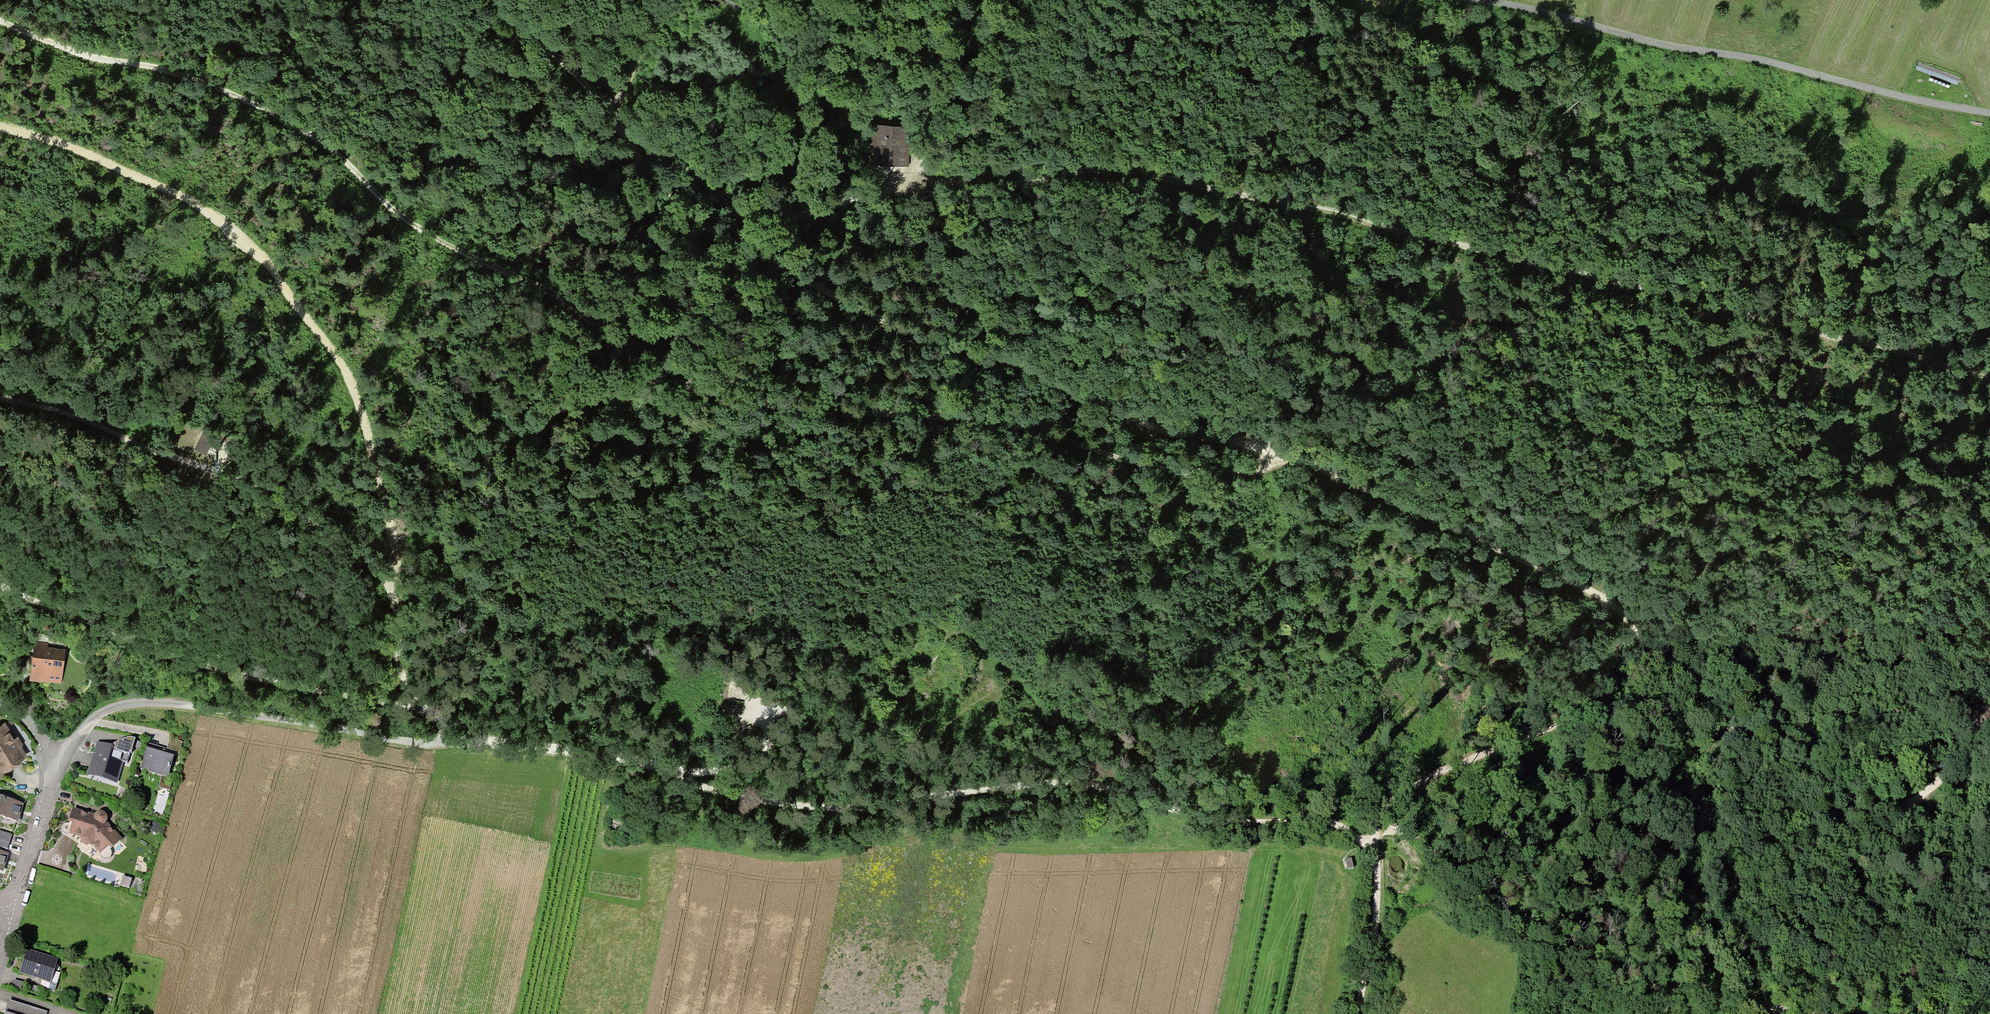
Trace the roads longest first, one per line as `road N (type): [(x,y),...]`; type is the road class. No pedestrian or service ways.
road 1 (track): [(626,131),(653,182),(684,214),(895,326),(1006,361),(1131,422),(1270,450),(1609,599),(1725,724),(1771,761),(1844,795),(1907,807),(1989,740)]
road 2 (track): [(626,131),(724,197),(769,216),(812,214),(901,189),(1138,170),(1989,378)]
road 3 (track): [(0,23),(88,56),(190,78),(278,117),(335,154),(414,228),(557,296),(633,366),(665,378),(822,413),(991,423),(1145,468),(1217,474),(1287,459)]
road 4 (track): [(861,0),(911,92),(1011,180),(1116,206),(1575,497),(1607,528),(1630,619)]
road 5 (track): [(1371,843),(1313,820),(1248,823),(1089,786),(981,788),(853,810),(800,804),(635,760),(450,740)]
road 6 (track): [(394,590),(388,517),(351,377),(248,242),(145,175),(0,124)]
road 7 (track): [(450,740),(444,720),(416,701),(394,590),(353,547),(227,475),(0,394)]
road 8 (track): [(1469,0),(1989,115)]
road 9 (track): [(0,587),(211,665),(338,695),(416,701)]
road 10 (track): [(54,766),(98,713),(130,703),(425,744),(450,740)]
road 11 (track): [(1371,843),(1390,800),(1410,784),(1633,691),(1643,676),(1646,637)]
road 12 (track): [(944,0),(797,68),(676,165)]
road 13 (residential): [(0,704),(44,737),(54,766),(11,912)]
road 14 (track): [(626,131),(572,68),(476,0)]
road 15 (track): [(1358,1013),(1375,938),(1371,843)]
road 16 (track): [(1813,1013),(1735,991),(1690,988),(1657,1013)]
road 17 (track): [(664,770),(743,765),(764,755),(765,712),(749,698)]
road 18 (track): [(605,105),(623,94),(666,0)]

